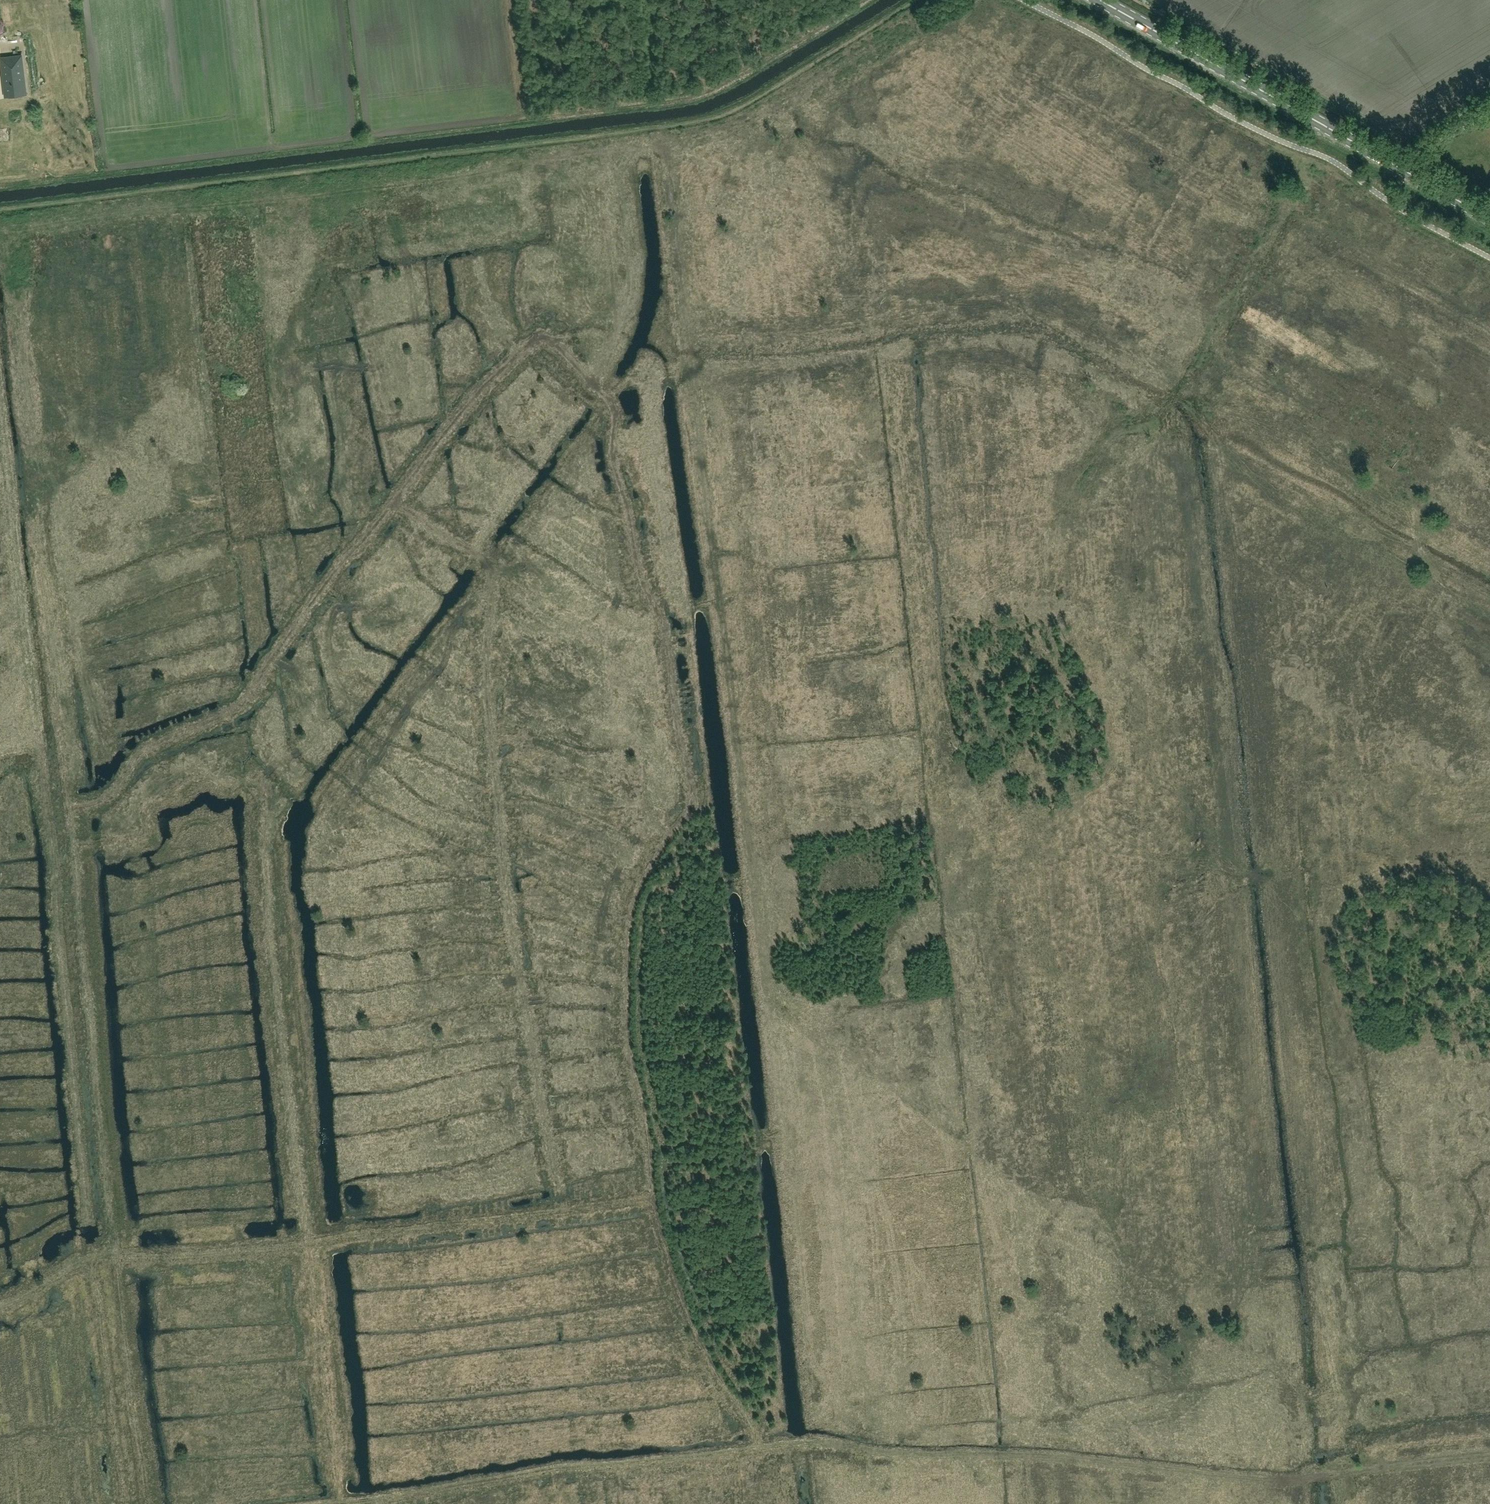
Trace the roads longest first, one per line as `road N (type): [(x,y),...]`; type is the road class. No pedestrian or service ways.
road 1 (primary): [(1489,216),(1098,0)]

